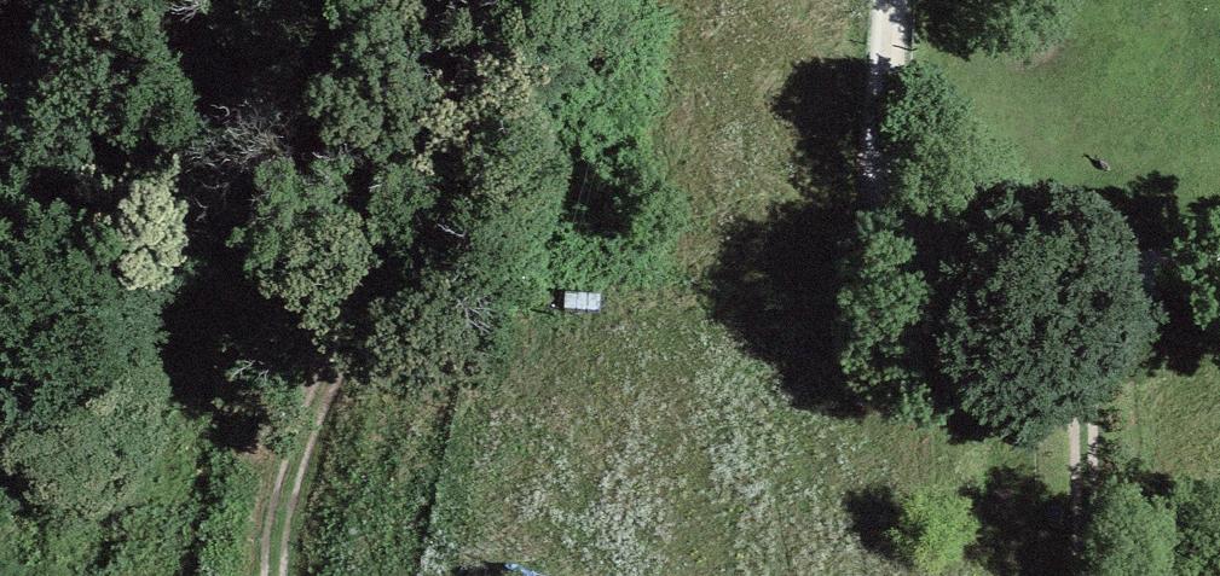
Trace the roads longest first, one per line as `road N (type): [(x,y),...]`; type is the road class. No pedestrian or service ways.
road 1 (track): [(444,0),(396,96),(384,238),(281,490),(269,575)]
road 2 (track): [(892,0),(879,161),(905,227),(951,260),(998,270),(1219,273)]
road 3 (track): [(1075,271),(1094,575)]
road 4 (track): [(63,0),(0,285)]

